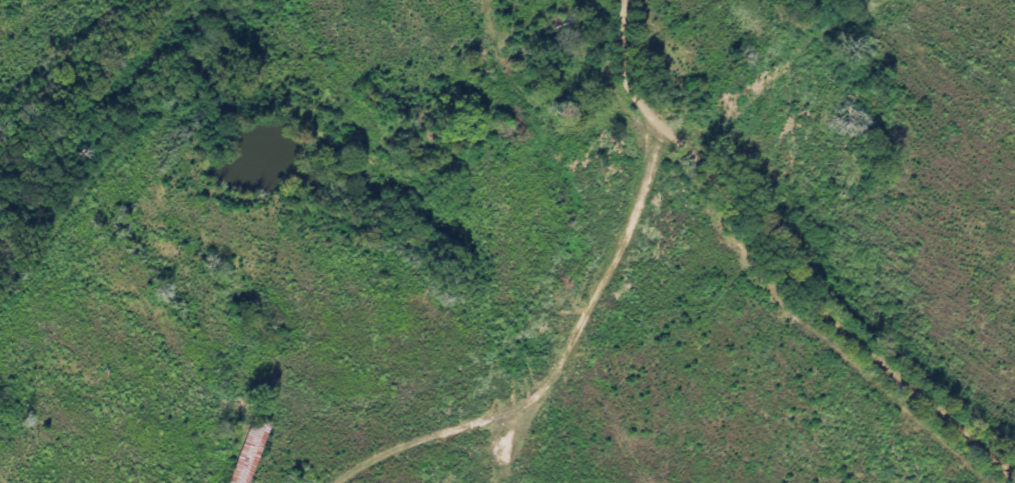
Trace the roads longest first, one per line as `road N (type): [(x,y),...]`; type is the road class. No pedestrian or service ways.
road 1 (residential): [(1014,446),(784,237),(654,71),(653,0)]

